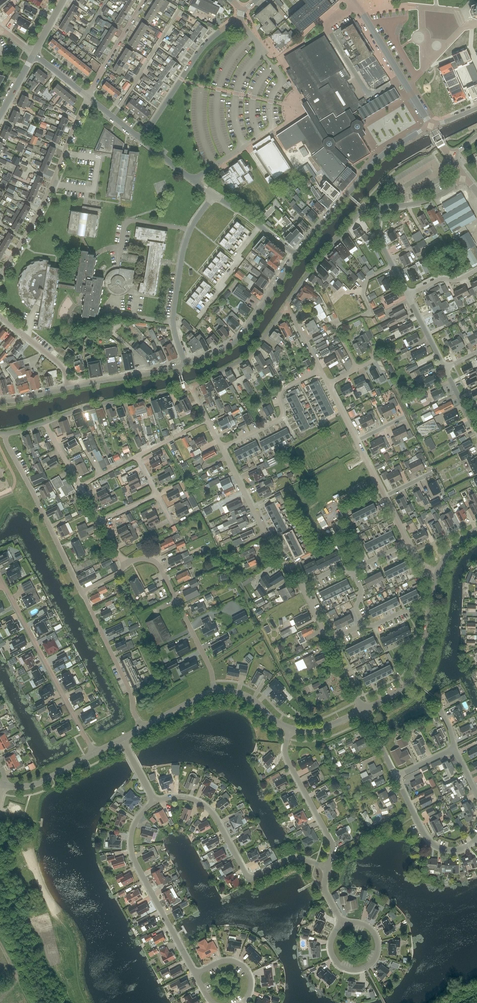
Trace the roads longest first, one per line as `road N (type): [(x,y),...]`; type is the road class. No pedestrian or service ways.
road 1 (residential): [(329,867),(297,858),(251,879),(207,808),(186,798),(155,801)]
road 2 (residential): [(0,274),(52,184),(88,98)]
road 3 (residential): [(155,801),(133,828),(132,855),(196,974)]
road 4 (residential): [(4,586),(95,753)]
road 5 (residential): [(296,255),(382,154),(431,126)]
road 6 (residential): [(185,364),(173,317),(182,260),(213,194)]
road 7 (residential): [(407,543),(328,384)]
road 8 (residential): [(81,592),(4,434)]
road 9 (residential): [(214,691),(157,563),(124,564)]
road 10 (residential): [(141,139),(200,50),(241,13)]
road 11 (residential): [(304,585),(267,536),(222,447)]
road 12 (residential): [(185,364),(234,342),(296,255)]
road 13 (residential): [(191,387),(45,423)]
road 14 (tertiary): [(431,126),(351,0)]
road 15 (residential): [(329,867),(330,840),(288,762),(291,729)]
road 16 (residential): [(143,727),(81,592)]
road 17 (residential): [(357,368),(336,327),(368,313),(368,281),(392,266)]
road 18 (residential): [(381,205),(359,213),(287,305)]
road 19 (residential): [(222,447),(278,420),(279,393),(320,369)]
road 20 (residential): [(342,923),(333,958),(362,969),(377,953),(377,938),(351,923)]
road 21 (residential): [(287,305),(255,351),(191,387)]
road 22 (residential): [(363,710),(412,679),(430,611)]

